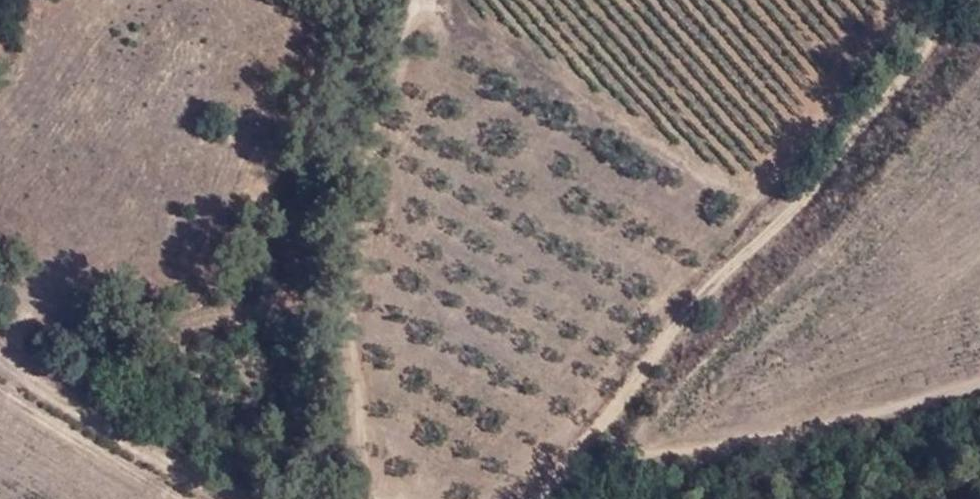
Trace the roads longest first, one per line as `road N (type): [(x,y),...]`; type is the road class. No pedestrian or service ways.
road 1 (track): [(533,498),(896,88),(949,0)]
road 2 (track): [(414,0),(360,285),(362,424),(397,498)]
road 3 (track): [(795,203),(739,192),(475,24),(415,7)]
road 4 (track): [(614,498),(744,450),(979,386)]
road 5 (track): [(0,369),(237,498)]

